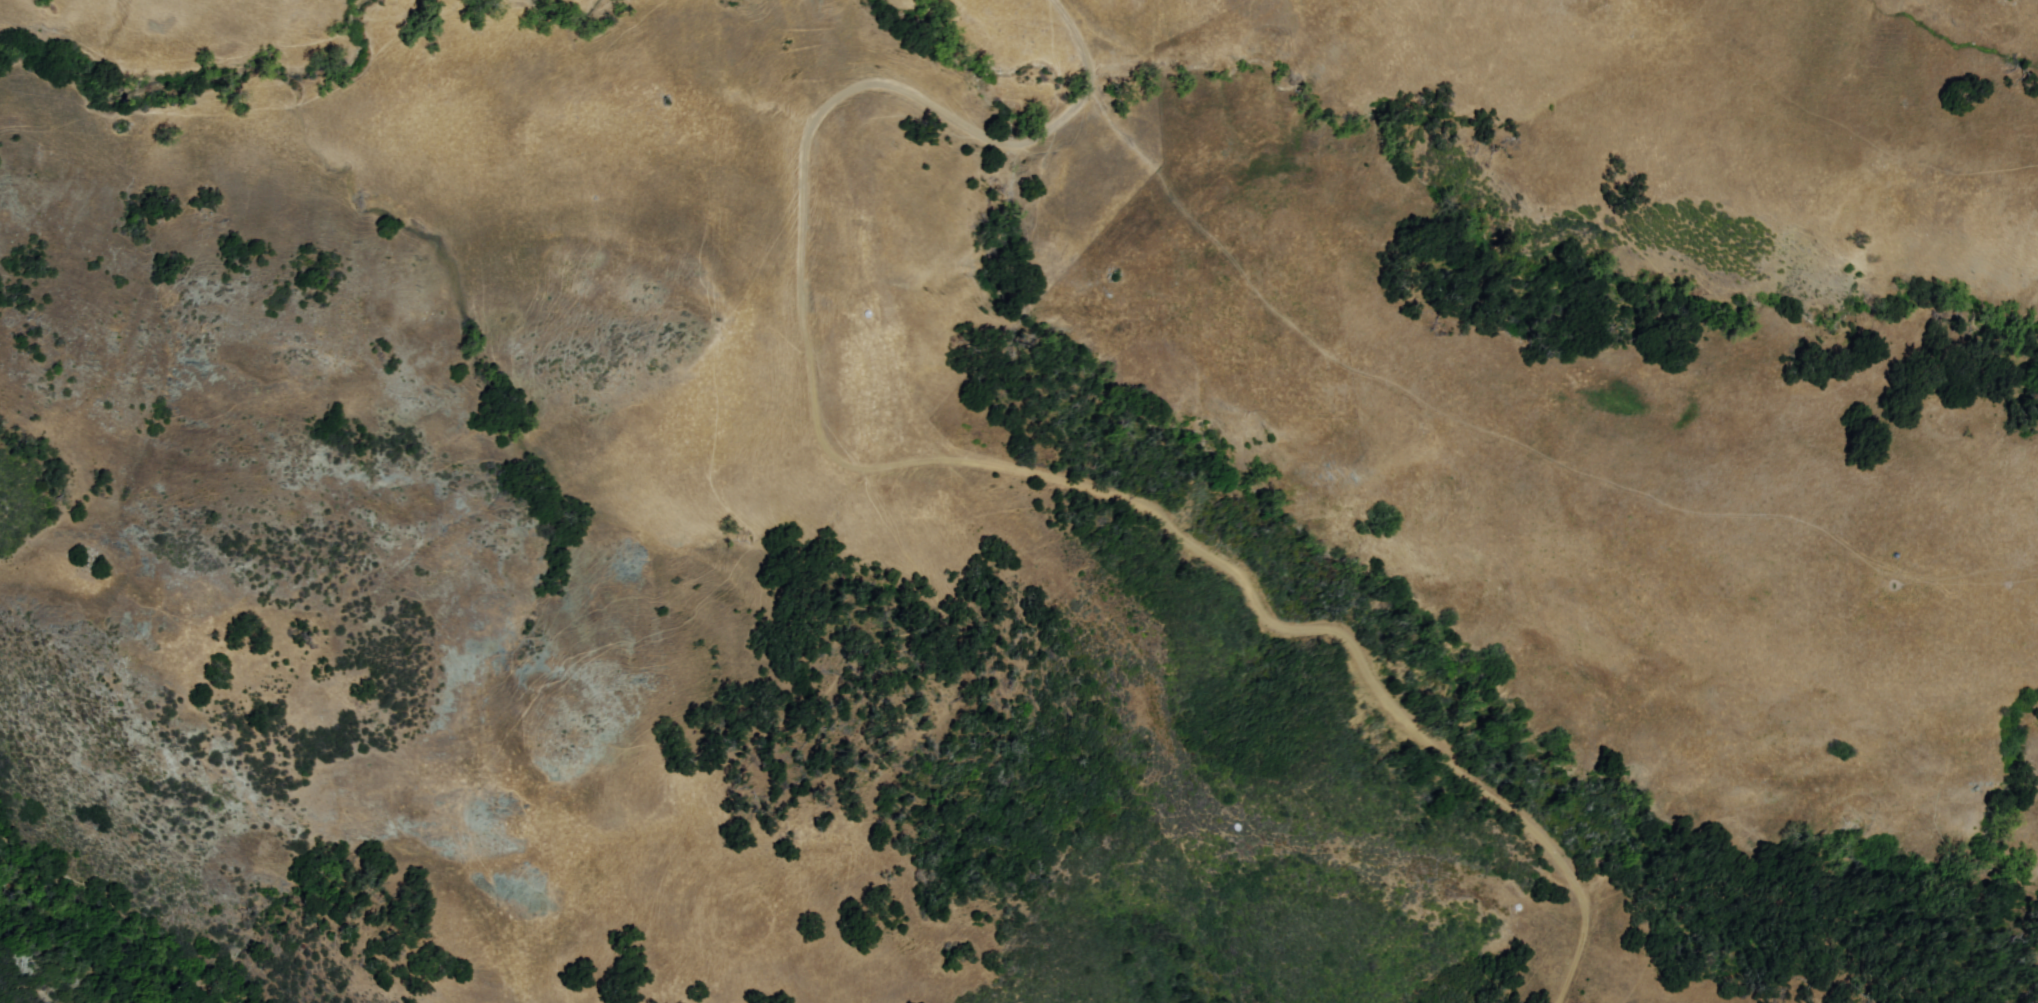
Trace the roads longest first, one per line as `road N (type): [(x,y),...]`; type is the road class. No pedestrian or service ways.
road 1 (track): [(1569,1002),(1592,915),(1578,877),(1561,849),(1391,700),(1356,635),(1288,633),(1236,566),(1215,559),(1164,515),(1096,487),(987,464),(865,468),(841,459),(824,437),(801,299),(808,133),(819,111),(870,82),(915,94),(989,141),(1043,137),(1071,118),(1094,83),(1082,41),(1053,0)]

